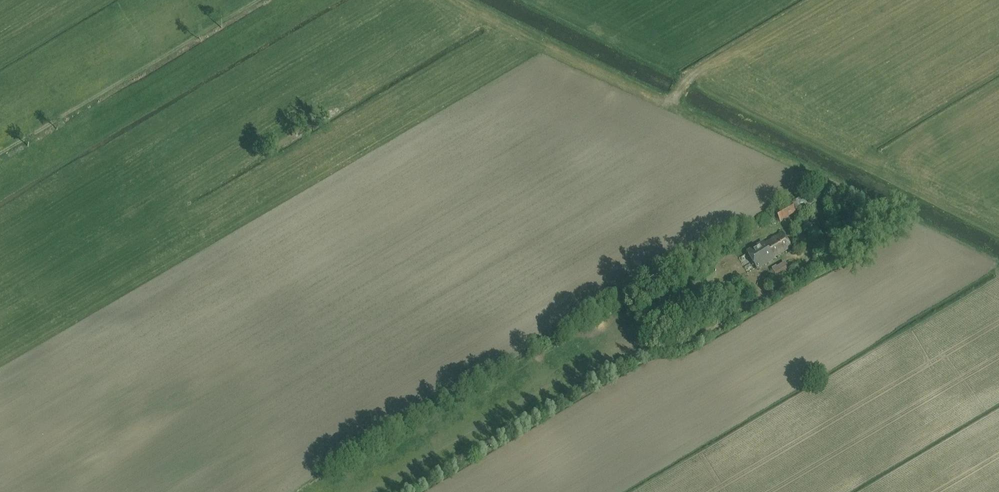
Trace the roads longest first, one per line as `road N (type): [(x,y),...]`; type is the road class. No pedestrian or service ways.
road 1 (track): [(405,491),(654,347),(681,342),(754,302)]
road 2 (track): [(817,0),(700,69),(679,101)]

